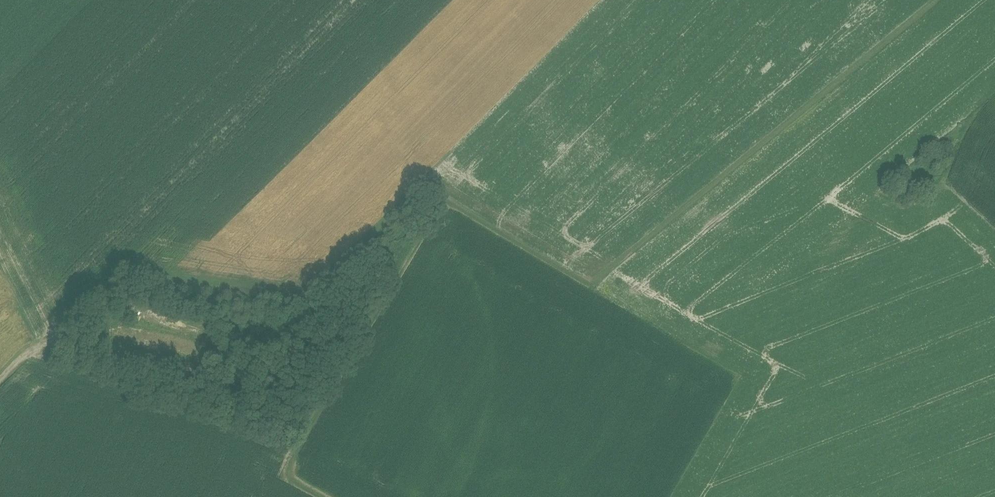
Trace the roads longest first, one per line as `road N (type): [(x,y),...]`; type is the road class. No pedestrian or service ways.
road 1 (track): [(323,496),(292,479),(291,458),(426,225),(436,187)]

